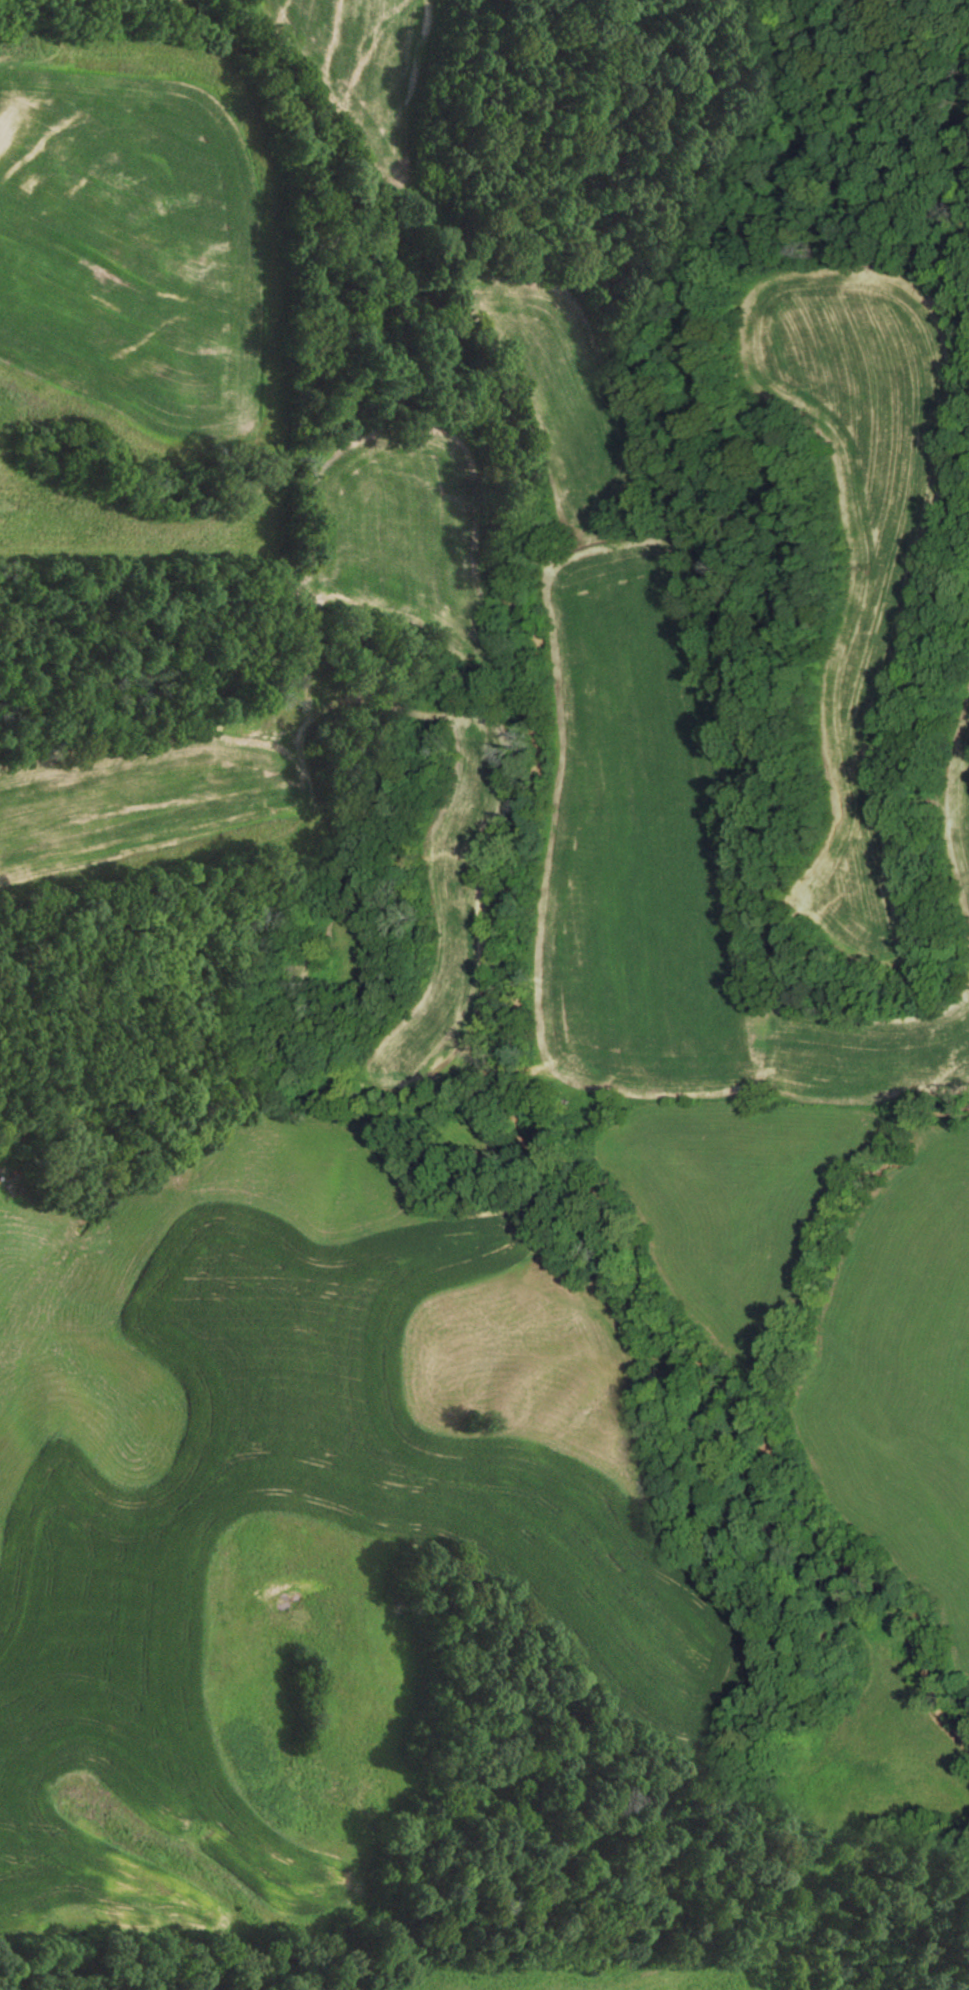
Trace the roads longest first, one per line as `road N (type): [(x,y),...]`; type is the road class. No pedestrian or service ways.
road 1 (residential): [(726,1989),(726,1887),(453,1758),(383,1651),(367,1468),(346,1420),(271,1355),(164,1329),(0,1314)]
road 2 (residential): [(336,973),(316,882),(214,853),(0,911)]

